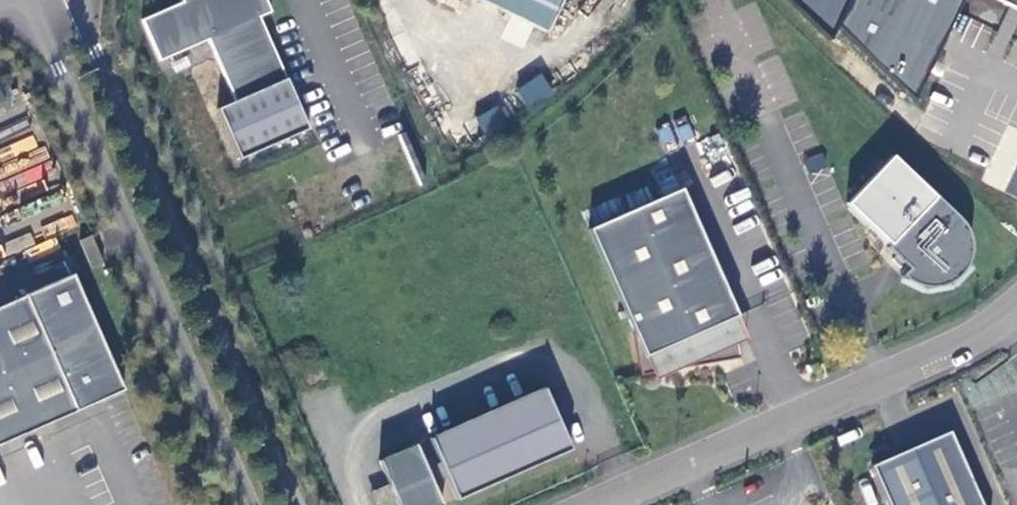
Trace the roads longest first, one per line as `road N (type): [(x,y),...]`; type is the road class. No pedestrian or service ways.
road 1 (unclassified): [(290,504),(84,30),(52,0)]
road 2 (unclassified): [(37,0),(37,41),(247,504)]
road 3 (unclassified): [(1016,306),(976,339),(594,504)]

